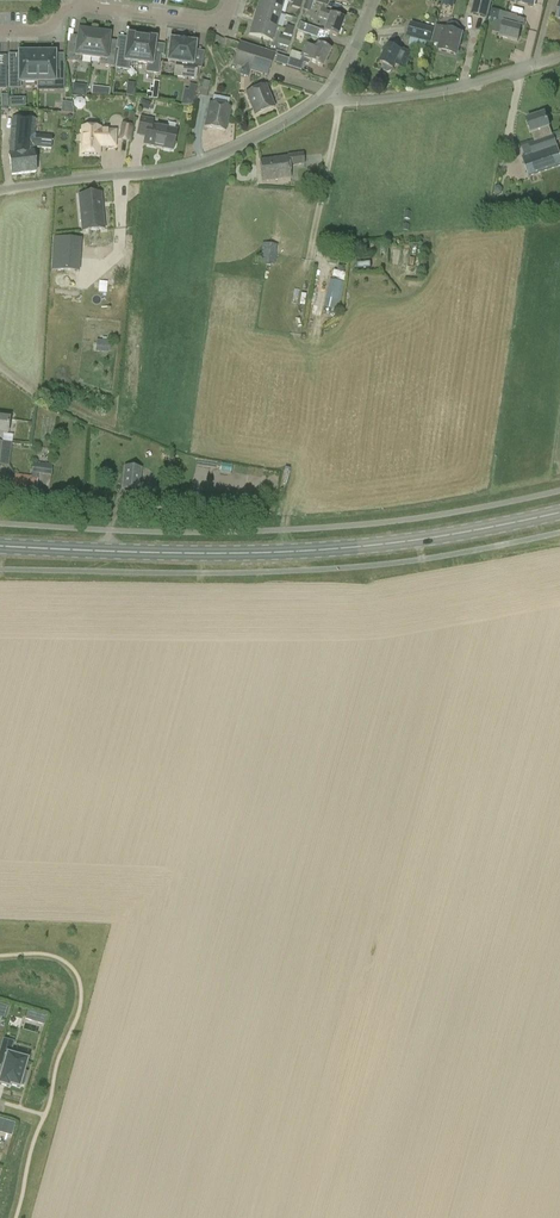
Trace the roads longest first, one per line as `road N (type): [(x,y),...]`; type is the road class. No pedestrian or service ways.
road 1 (secondary): [(0,546),(354,547),(559,513)]
road 2 (residential): [(0,190),(188,163),(300,115),(329,92)]
road 3 (residential): [(329,92),(348,100),(439,91),(559,59)]
road 4 (residential): [(231,0),(222,21),(208,21),(90,7),(83,0)]

